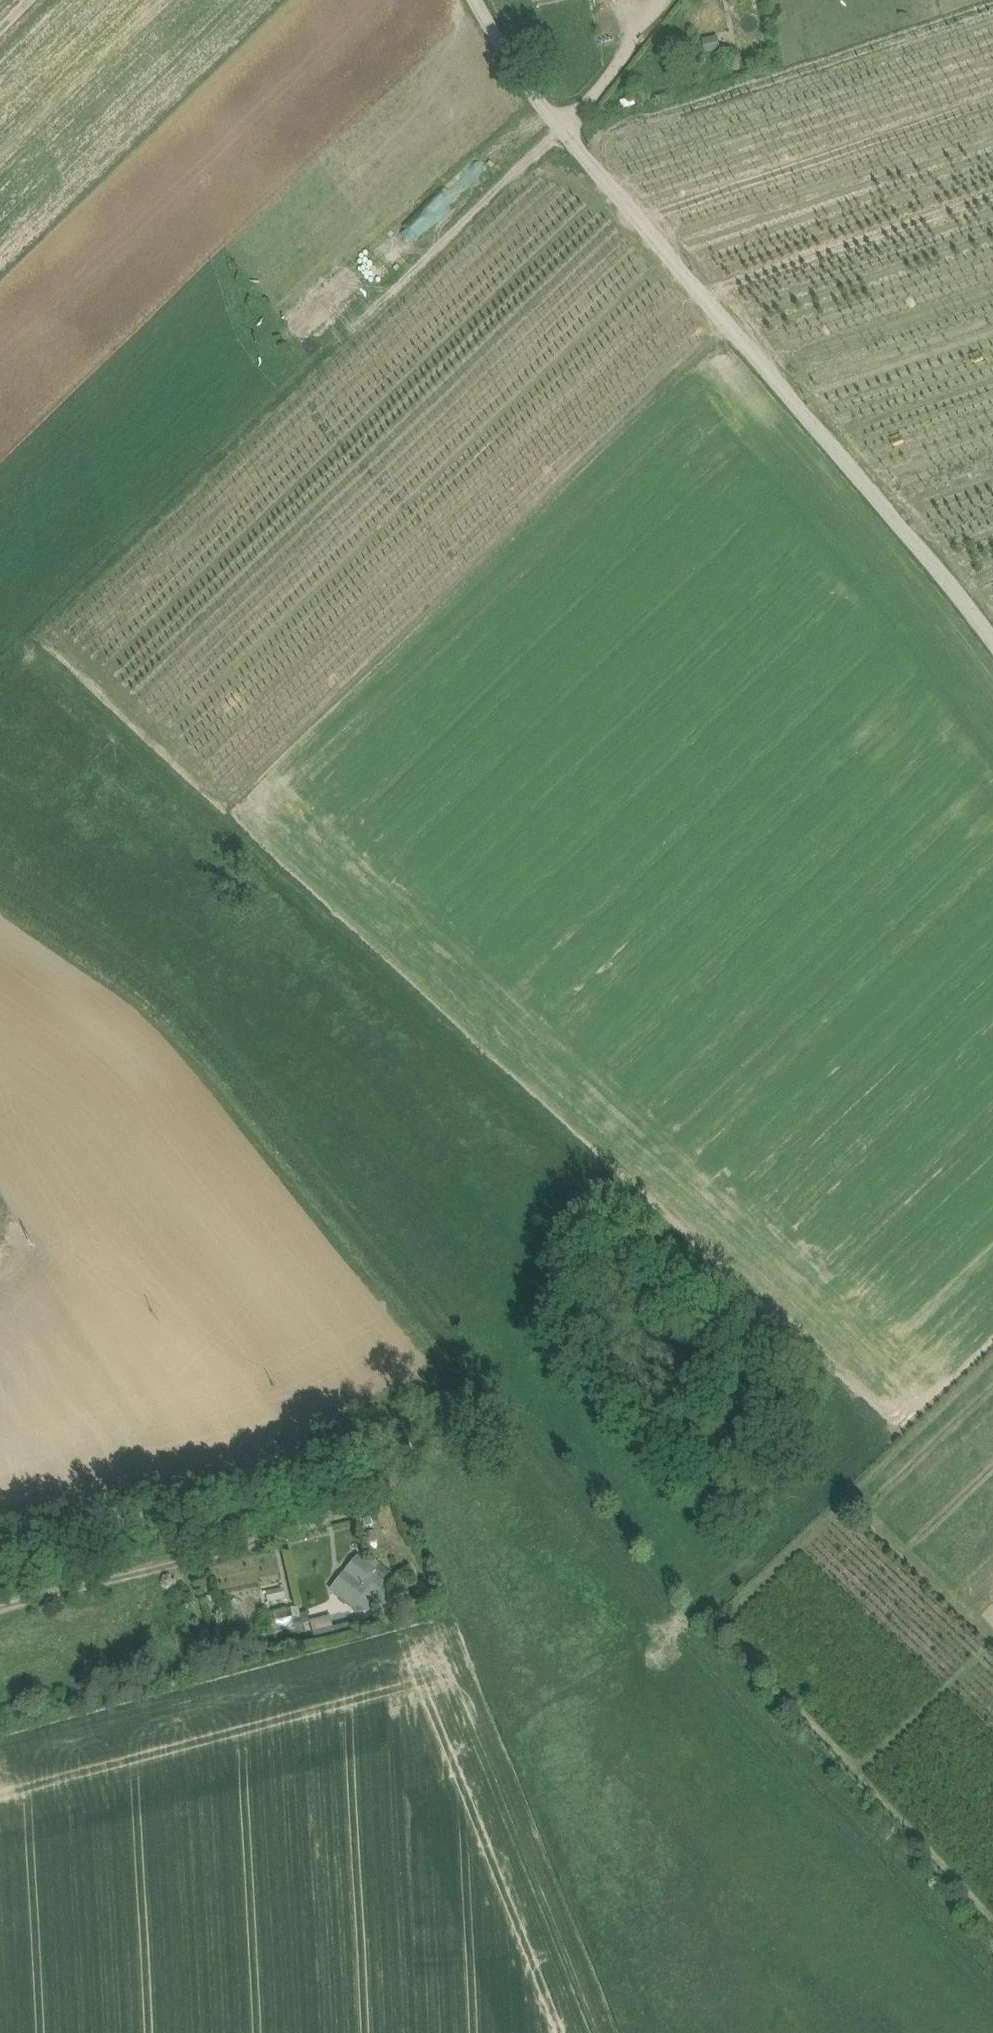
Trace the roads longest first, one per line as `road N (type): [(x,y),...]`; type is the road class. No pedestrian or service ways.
road 1 (residential): [(992,625),(770,355),(560,120),(485,0)]
road 2 (track): [(41,671),(577,139)]
road 3 (track): [(0,1613),(198,1571),(336,1529)]

